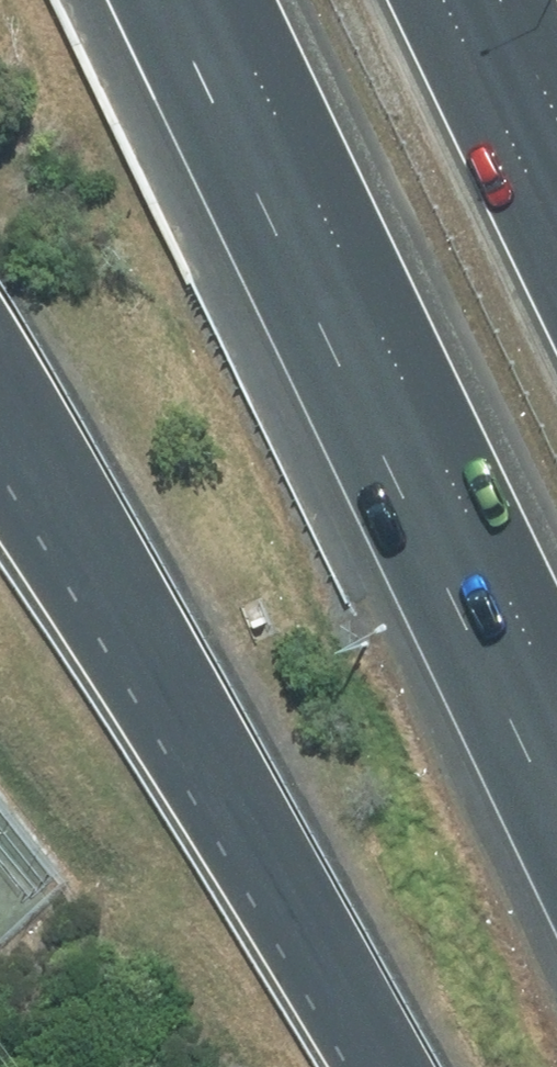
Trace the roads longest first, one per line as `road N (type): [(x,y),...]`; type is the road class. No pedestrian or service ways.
road 1 (motorway): [(387,1066),(193,727),(0,416)]
road 2 (motorway): [(556,679),(231,0)]
road 3 (motorway): [(446,0),(556,232)]

